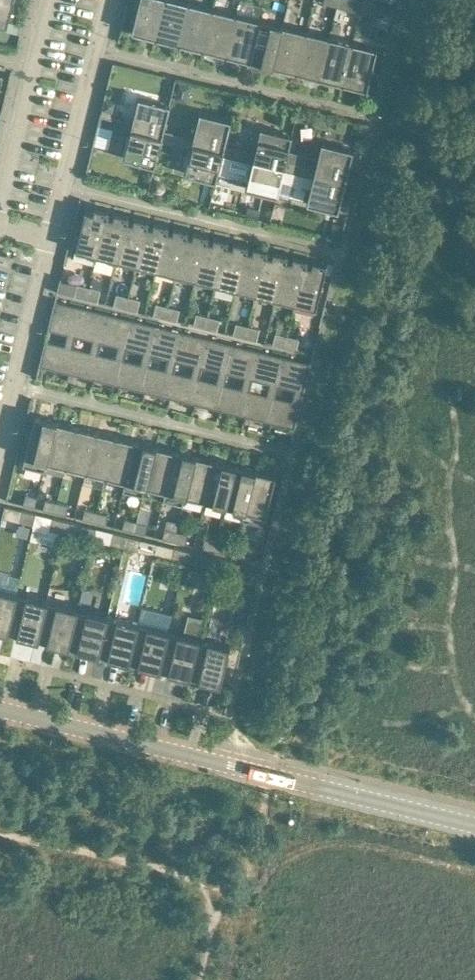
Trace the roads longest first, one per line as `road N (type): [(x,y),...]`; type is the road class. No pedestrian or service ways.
road 1 (unclassified): [(474,826),(221,764)]
road 2 (residential): [(53,242),(112,0)]
road 3 (residential): [(221,764),(0,709)]
road 4 (residential): [(0,460),(53,242)]
road 5 (residential): [(0,199),(48,0)]

